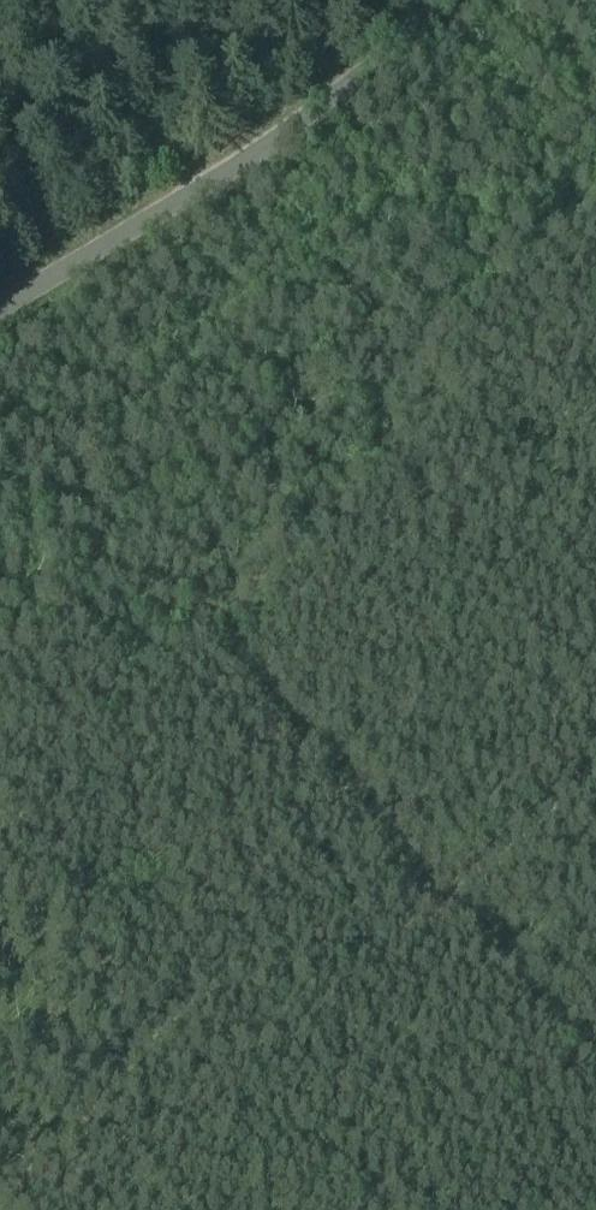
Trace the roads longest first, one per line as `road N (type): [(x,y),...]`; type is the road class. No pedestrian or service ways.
road 1 (track): [(0,425),(445,906)]
road 2 (unclassified): [(0,308),(308,117),(442,0)]
road 3 (track): [(445,906),(595,1079)]

